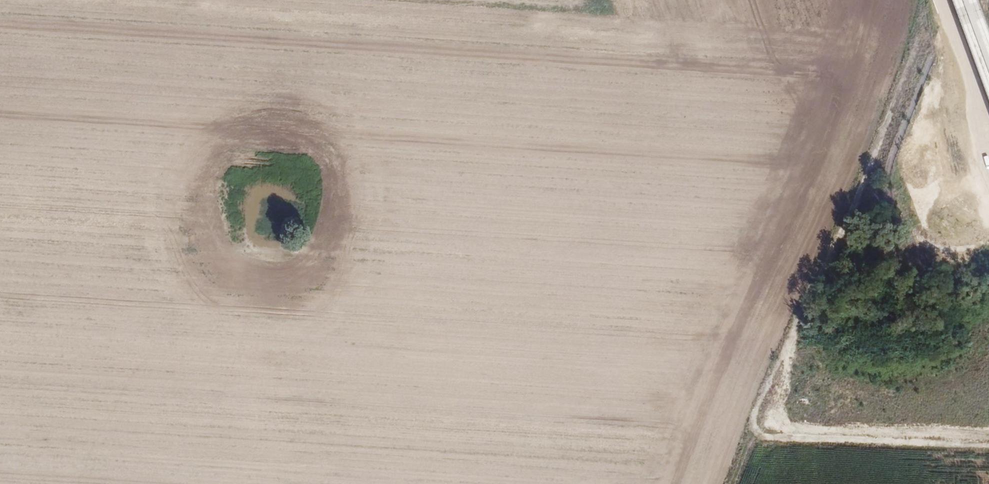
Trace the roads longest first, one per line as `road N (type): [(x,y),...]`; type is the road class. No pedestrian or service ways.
road 1 (track): [(784,375),(731,483)]

